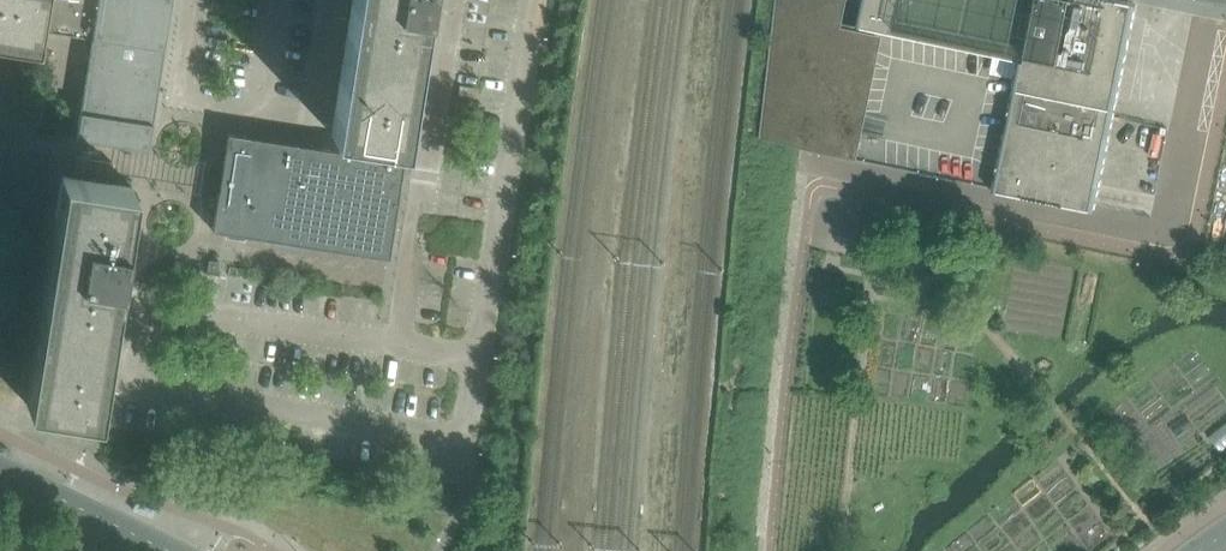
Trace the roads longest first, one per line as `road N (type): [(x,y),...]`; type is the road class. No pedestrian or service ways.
road 1 (residential): [(166,550),(0,470)]

